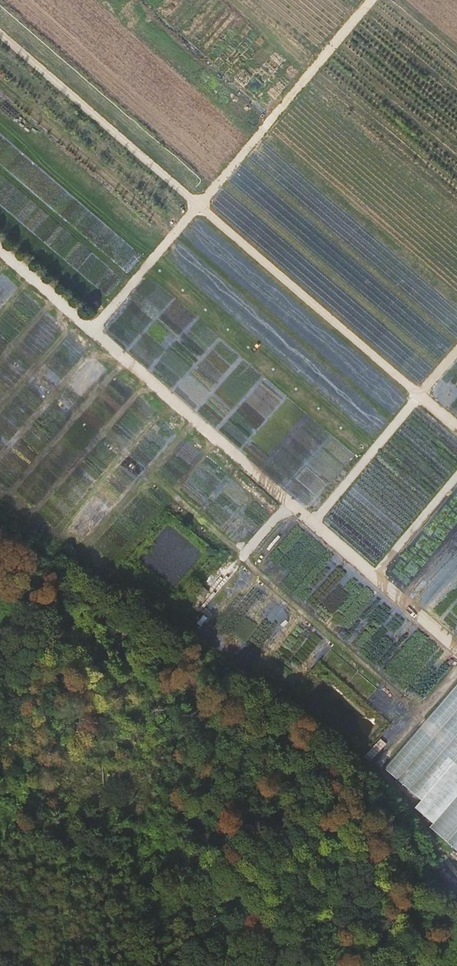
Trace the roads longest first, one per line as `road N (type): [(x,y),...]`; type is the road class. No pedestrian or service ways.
road 1 (track): [(0,528),(260,699),(342,763),(407,837),(456,929)]
road 2 (track): [(429,965),(300,769),(0,563)]
road 3 (track): [(371,0),(83,325)]
road 4 (track): [(238,558),(0,347)]

